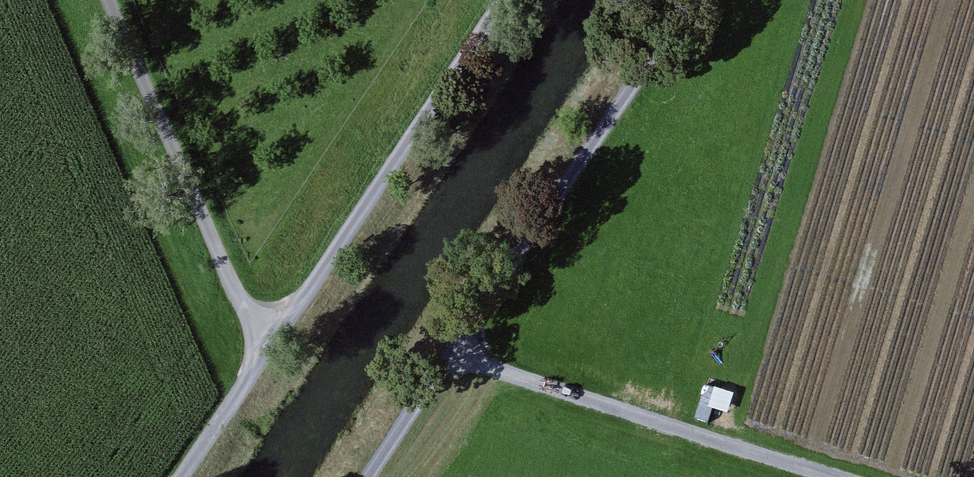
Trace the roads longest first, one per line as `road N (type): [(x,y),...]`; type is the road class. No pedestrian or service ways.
road 1 (track): [(516,0),(184,476)]
road 2 (track): [(694,0),(367,476)]
road 3 (track): [(840,476),(450,354)]
road 4 (track): [(108,0),(264,352)]

